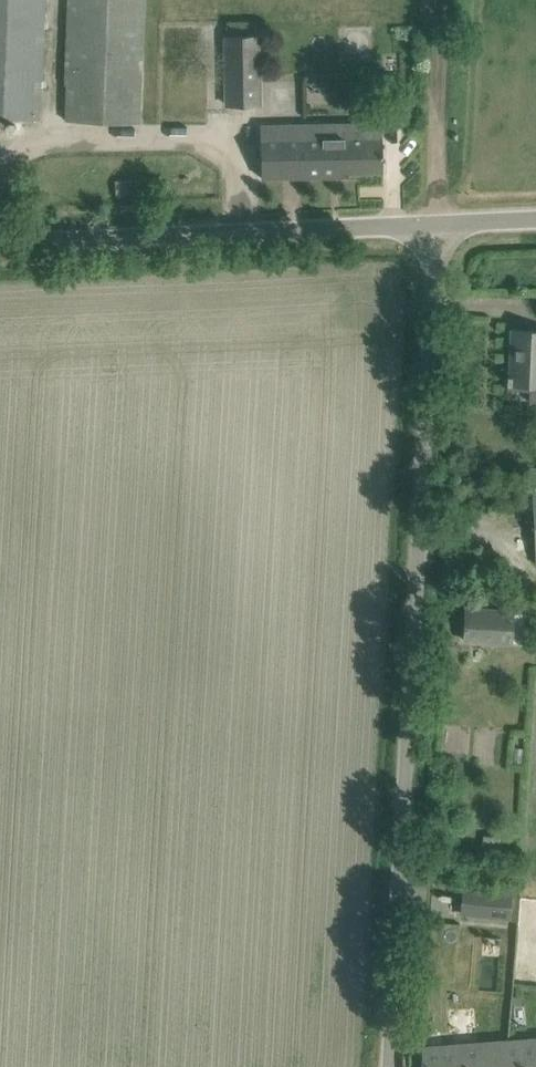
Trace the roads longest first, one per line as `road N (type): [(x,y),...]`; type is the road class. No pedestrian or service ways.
road 1 (unclassified): [(386,1066),(420,230)]
road 2 (unclassified): [(0,248),(420,230)]
road 3 (track): [(420,230),(438,0)]

